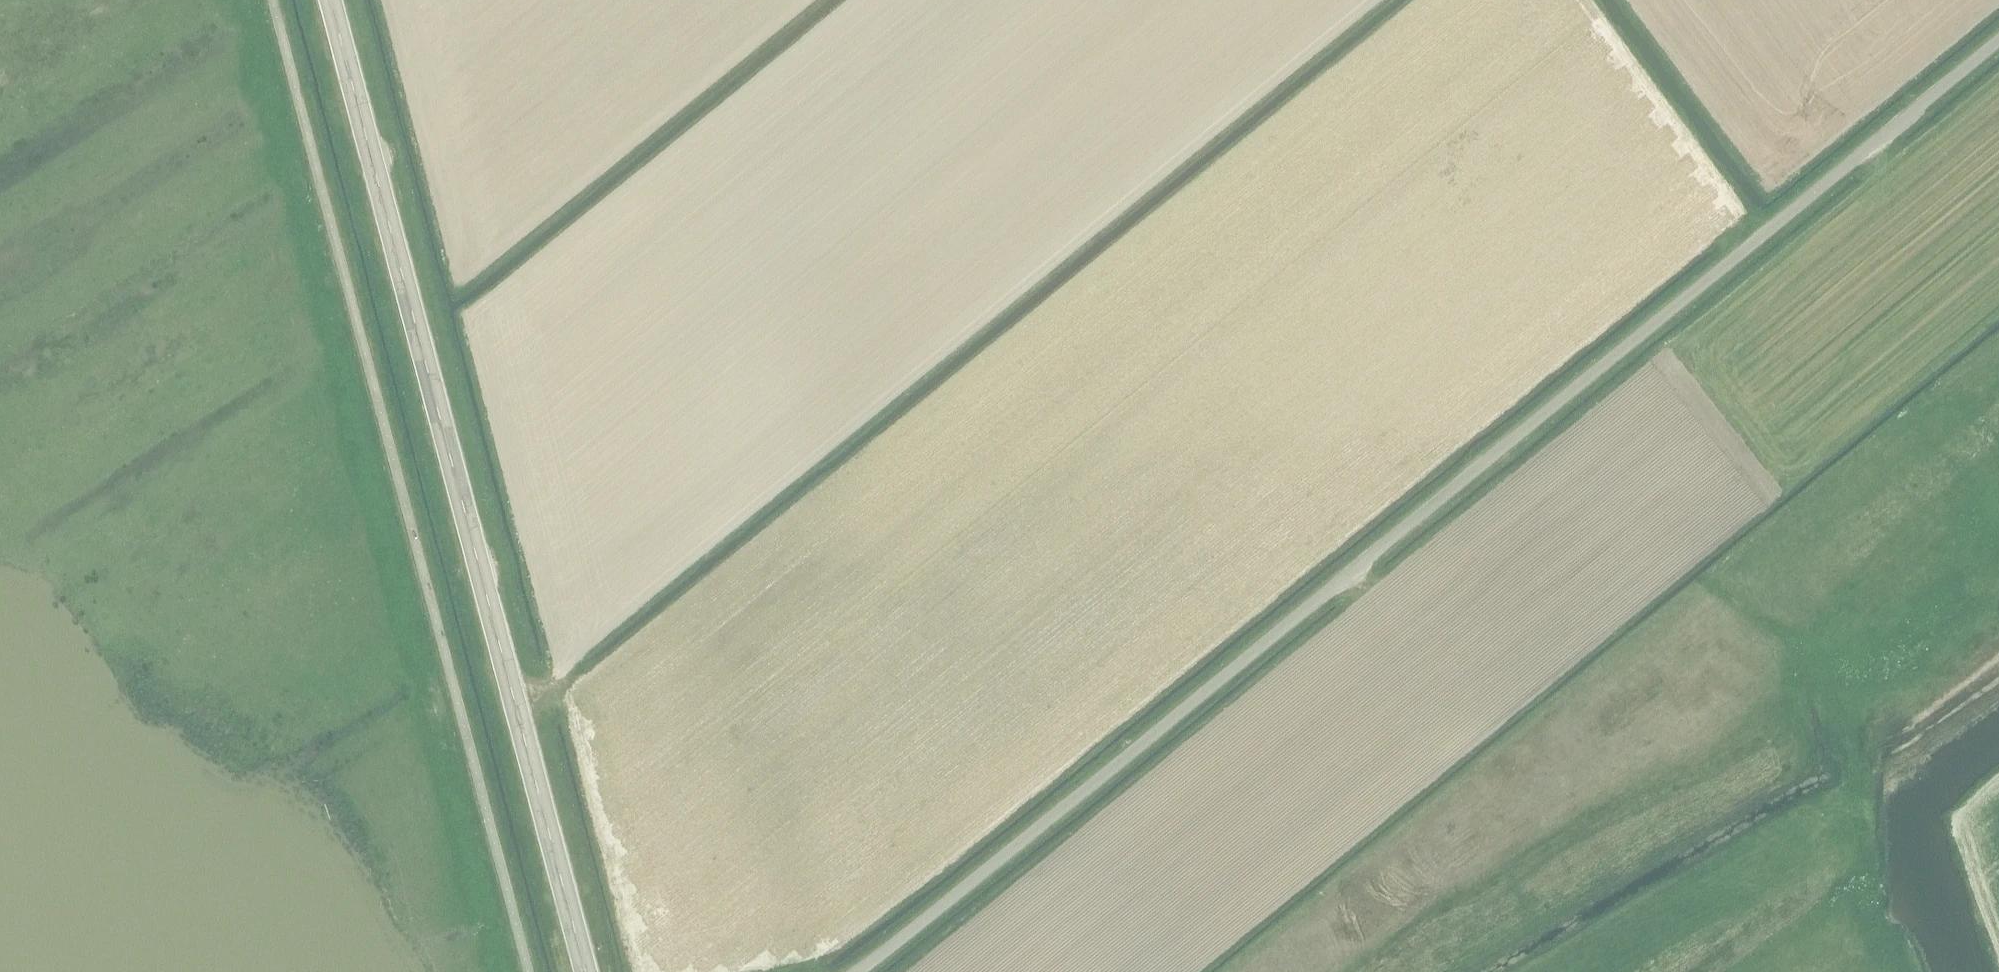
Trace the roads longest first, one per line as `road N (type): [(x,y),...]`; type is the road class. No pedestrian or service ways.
road 1 (unclassified): [(856,971),(1998,40)]
road 2 (tertiary): [(586,971),(331,0)]

